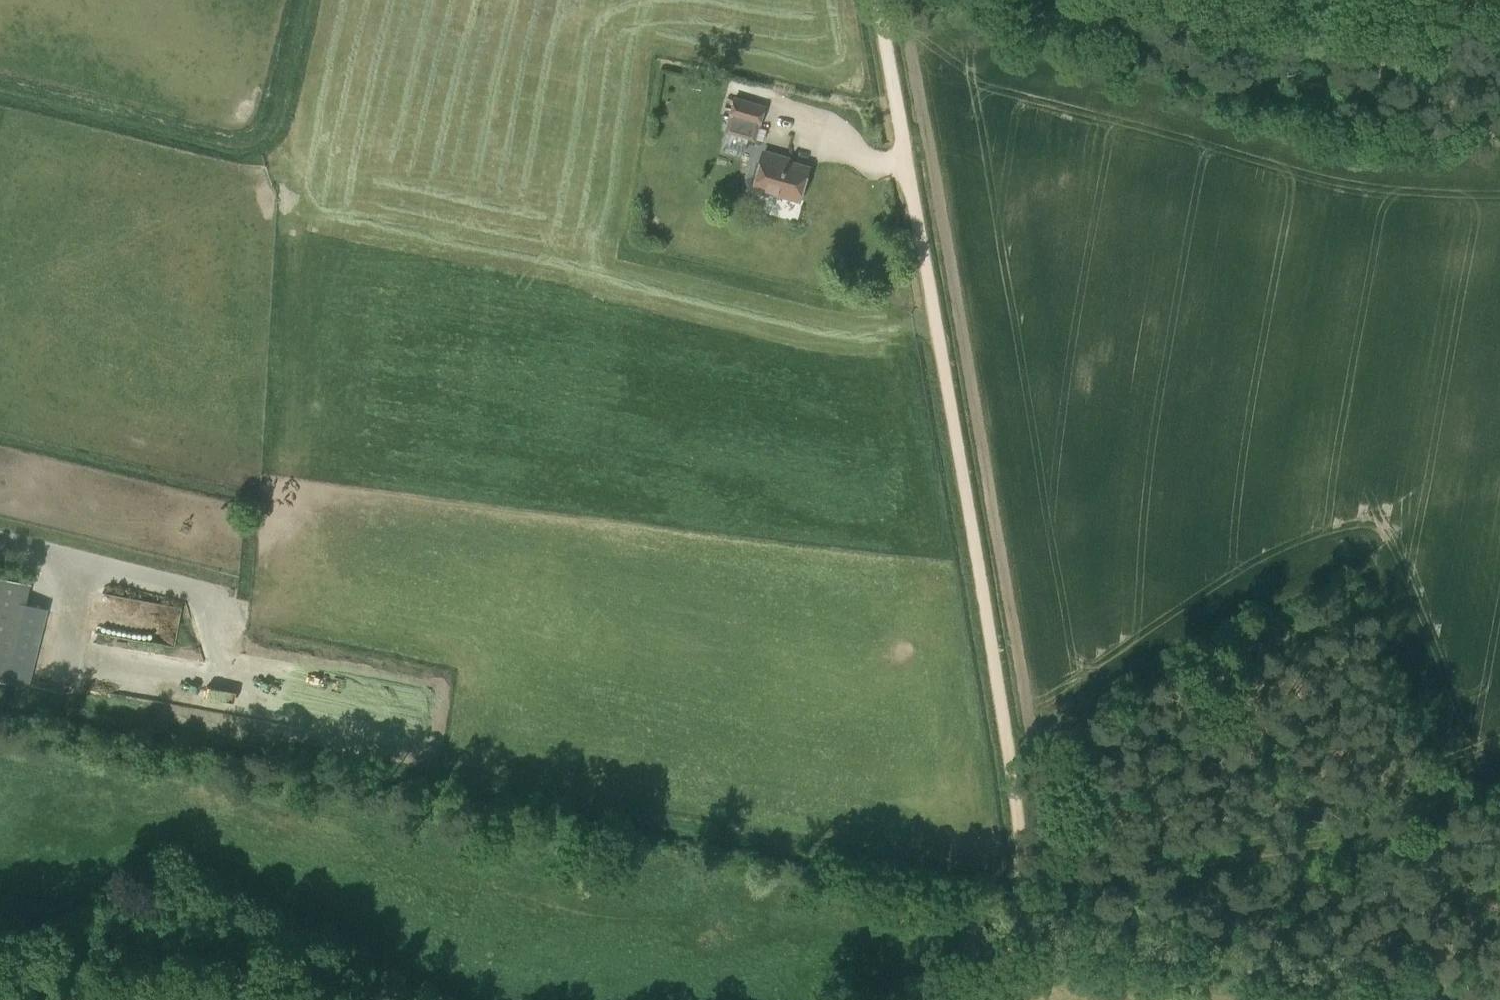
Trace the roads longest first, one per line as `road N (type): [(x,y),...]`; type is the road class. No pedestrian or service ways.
road 1 (track): [(877,0),(1024,861),(962,999)]
road 2 (track): [(0,986),(126,999)]

